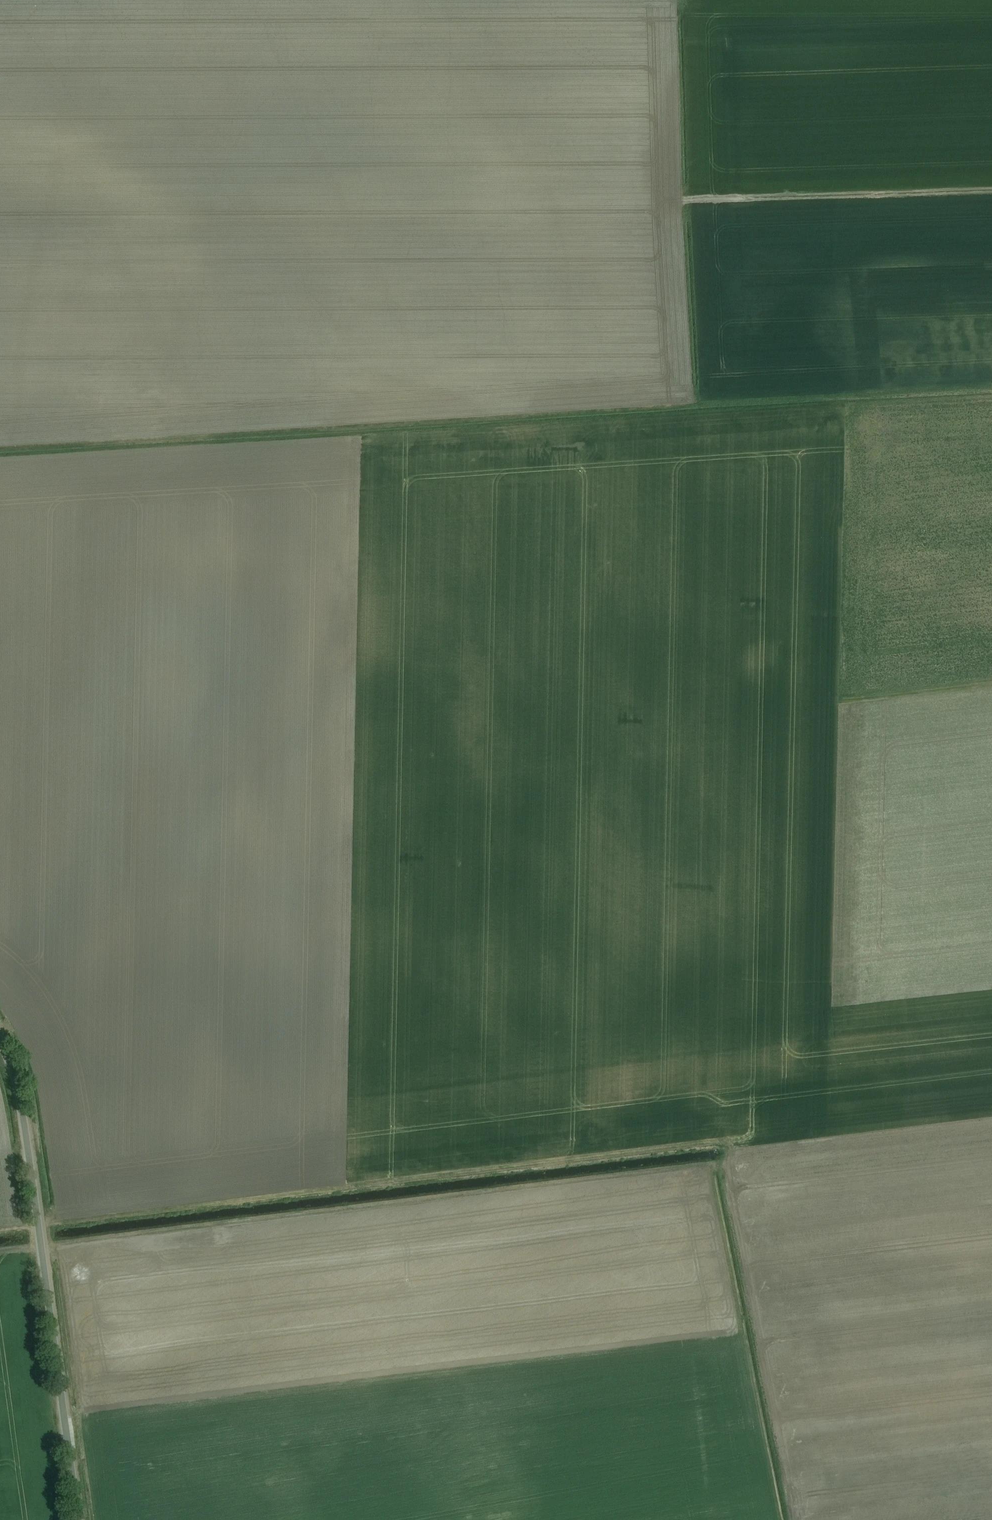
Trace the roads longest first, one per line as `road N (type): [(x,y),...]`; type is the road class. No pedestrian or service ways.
road 1 (unclassified): [(79,1519),(22,1105),(0,1042)]

